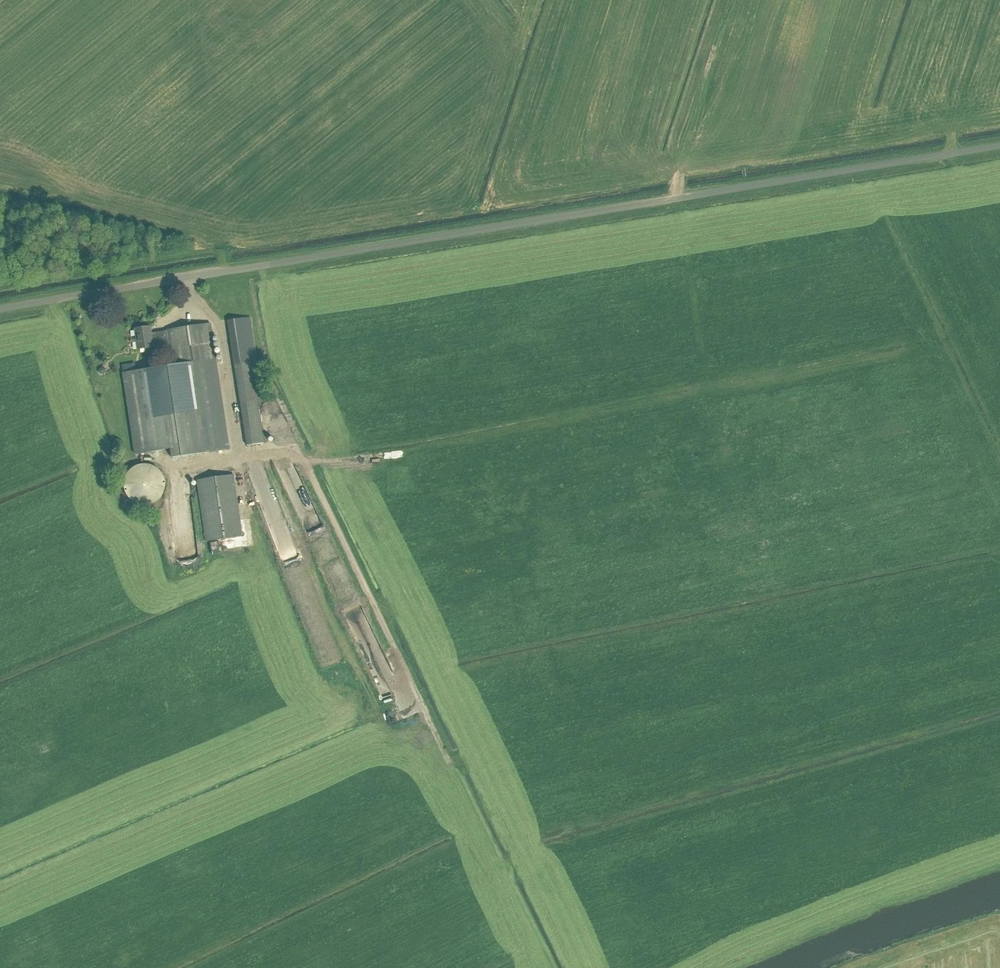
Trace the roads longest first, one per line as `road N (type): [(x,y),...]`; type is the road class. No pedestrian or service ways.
road 1 (unclassified): [(0,310),(999,144)]

